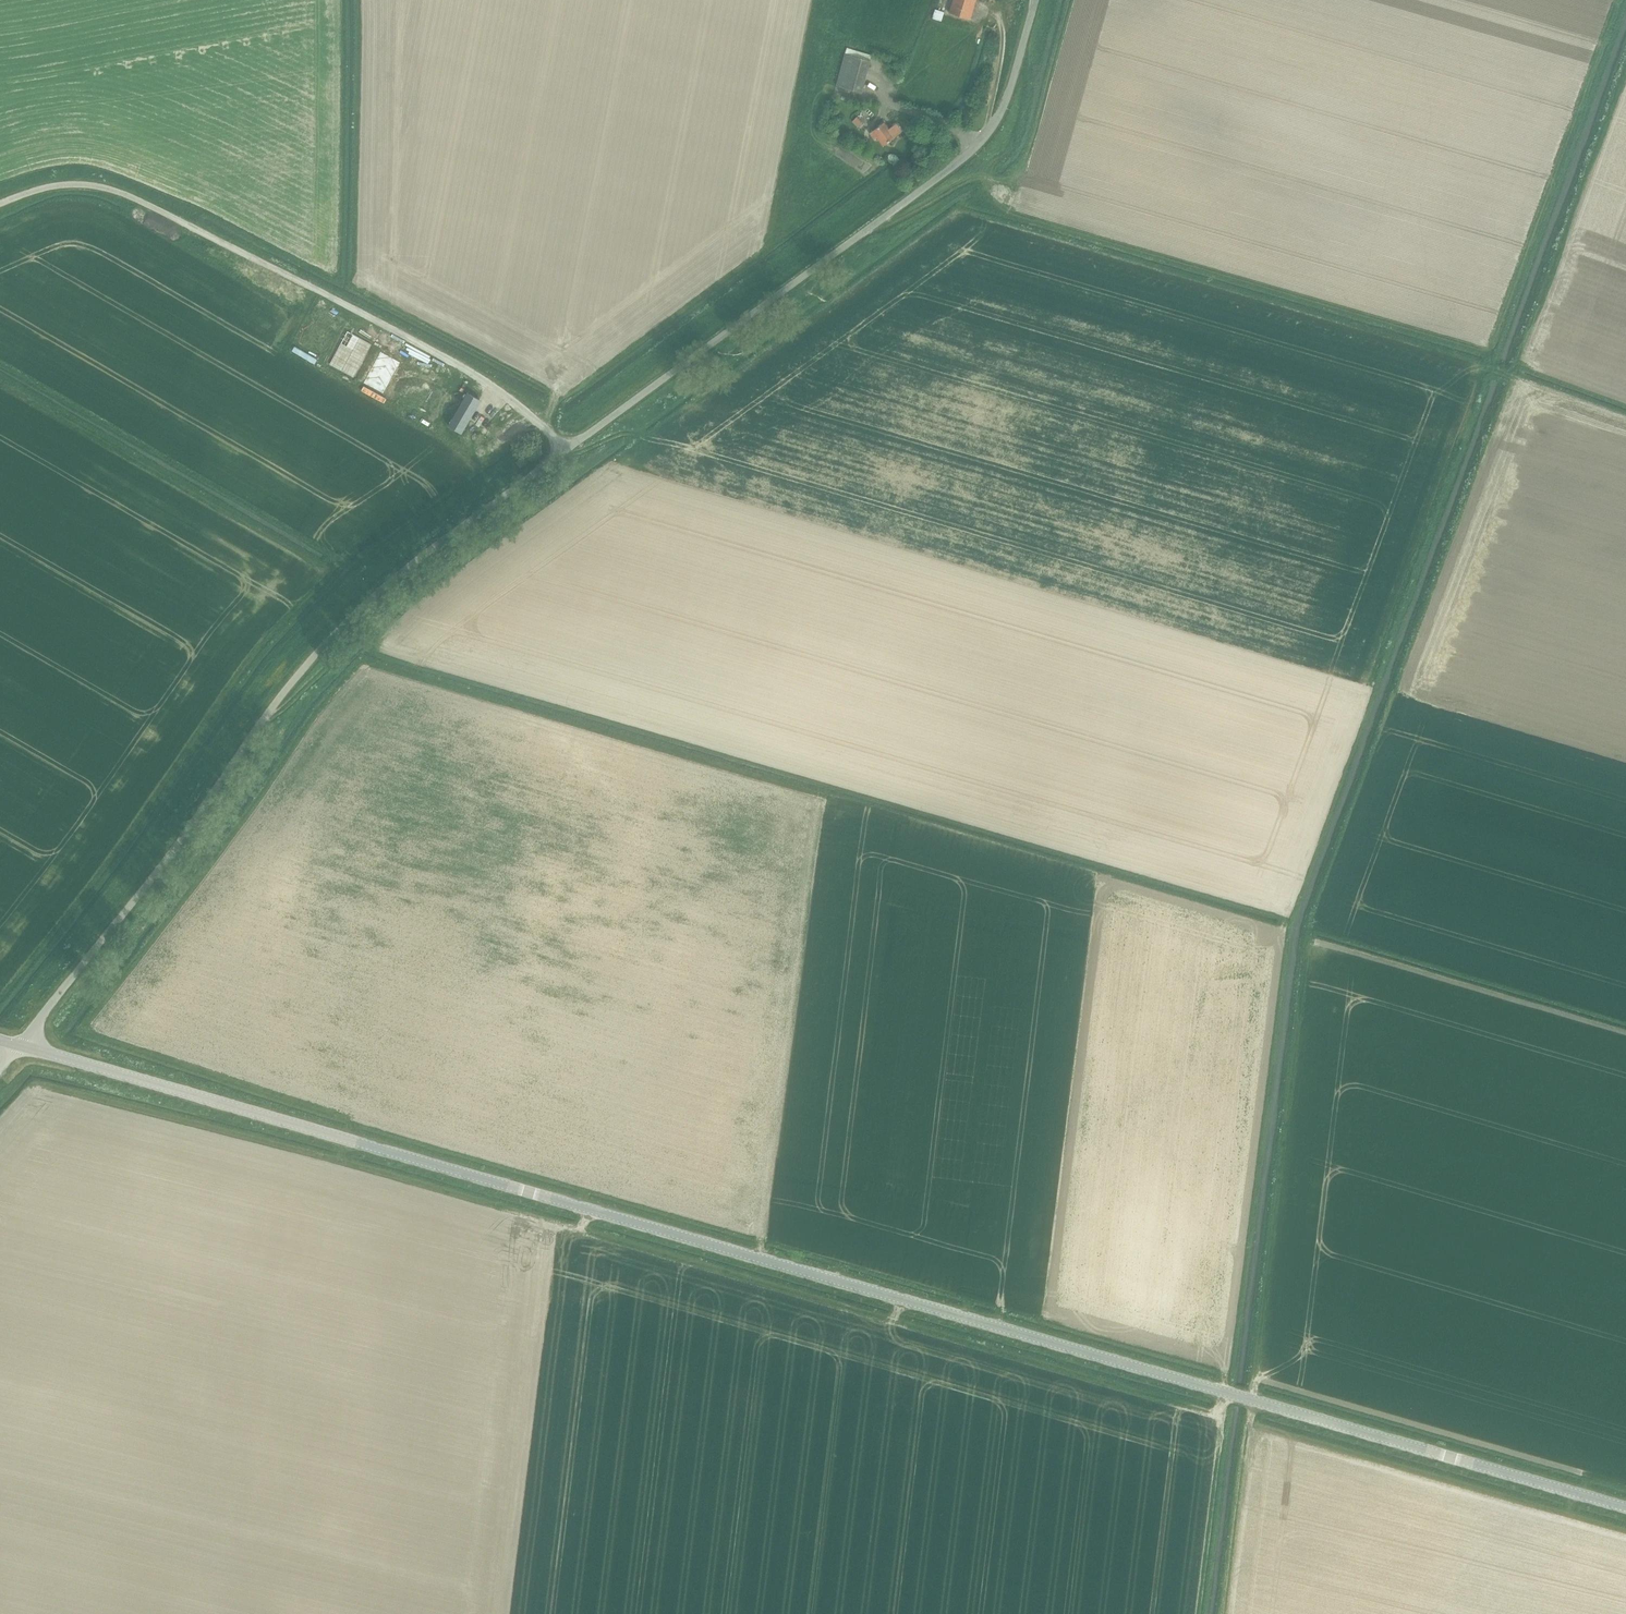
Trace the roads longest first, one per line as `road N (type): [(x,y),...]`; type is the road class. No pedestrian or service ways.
road 1 (tertiary): [(1625,1508),(19,1046)]
road 2 (unclassified): [(19,1046),(303,669),(387,583),(562,452)]
road 3 (unclassified): [(562,452),(984,139),(1001,113),(1034,0)]
road 4 (unclassified): [(0,206),(61,185),(109,189),(146,205),(484,381),(562,452)]

